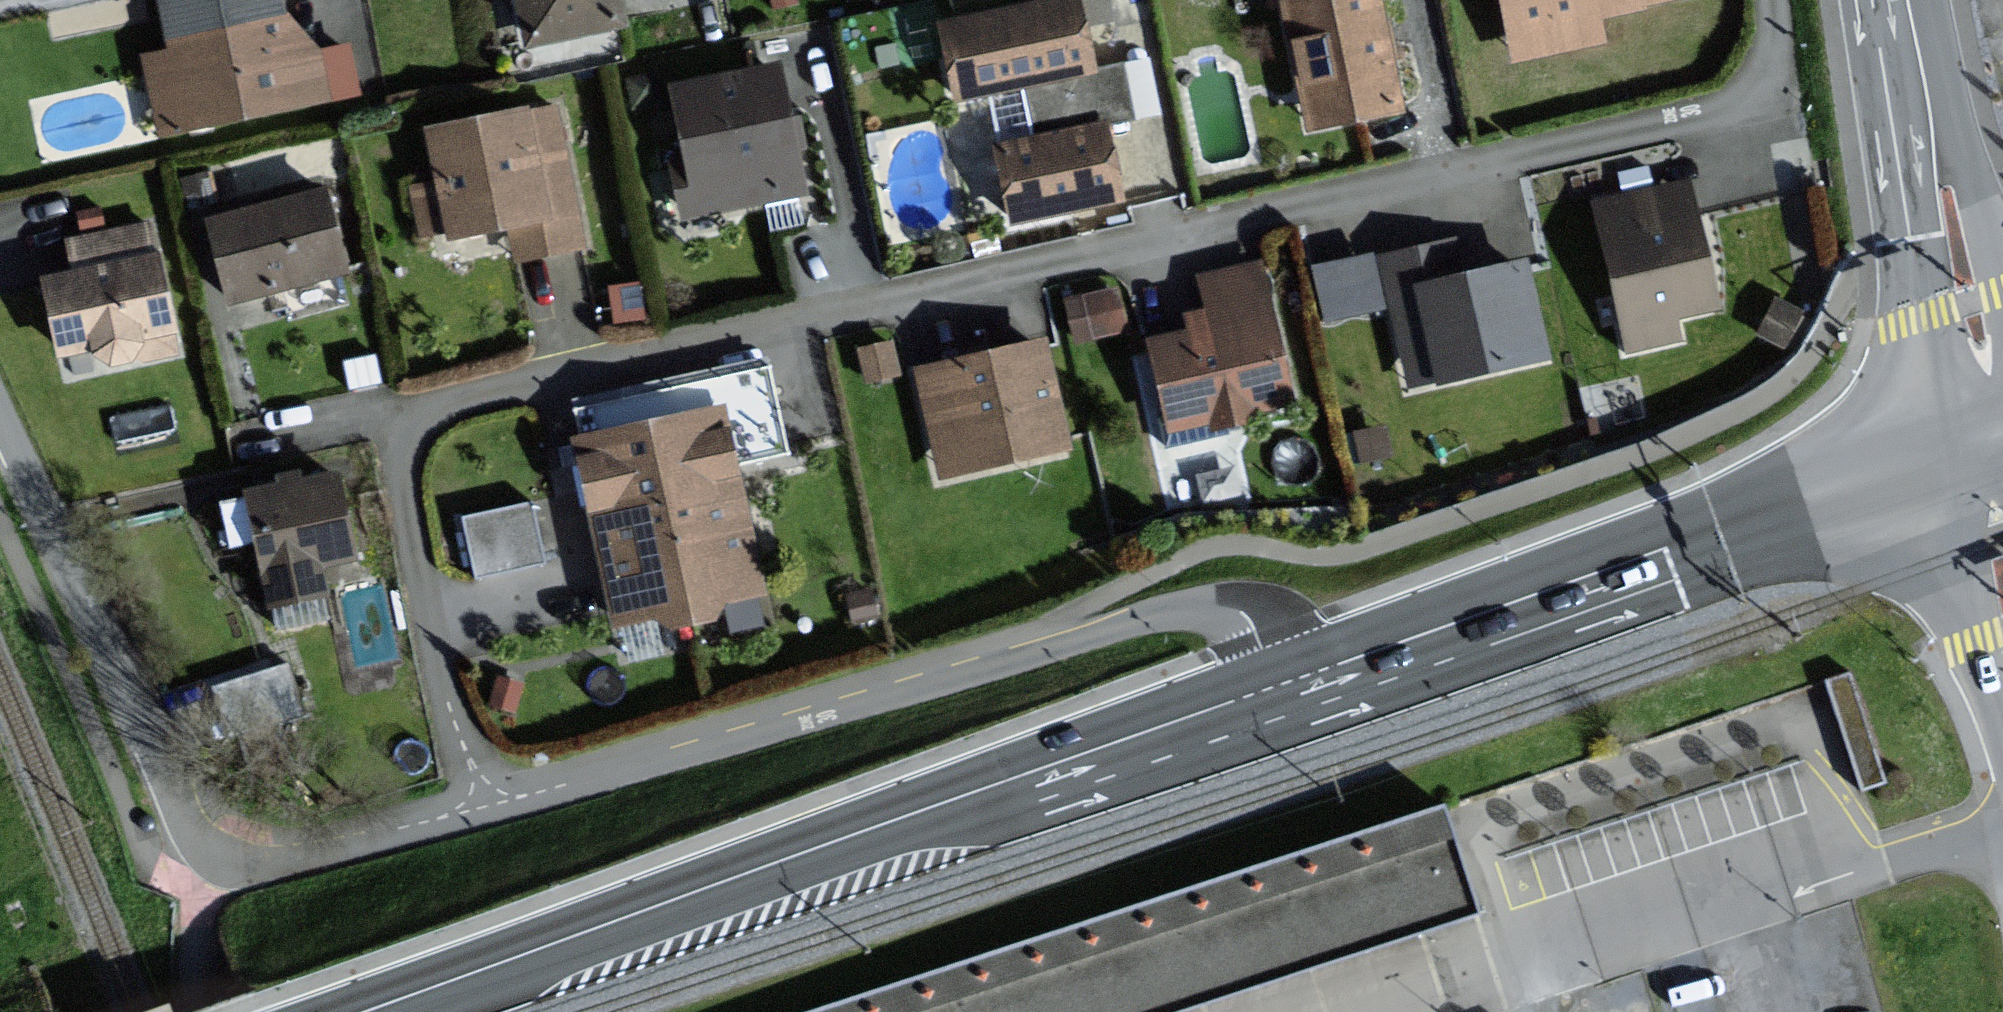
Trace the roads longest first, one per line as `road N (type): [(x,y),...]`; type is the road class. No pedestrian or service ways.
road 1 (residential): [(1296,691),(1242,612),(1198,606),(248,868),(220,865),(198,849),(168,799),(0,435)]
road 2 (secondary): [(373,1011),(1296,691)]
road 3 (secondary): [(1296,691),(1912,478)]
road 4 (tertiary): [(1924,87),(1930,355),(1951,463)]
road 5 (residential): [(1912,478),(2002,753)]
road 6 (tertiary): [(2002,263),(1924,87)]

